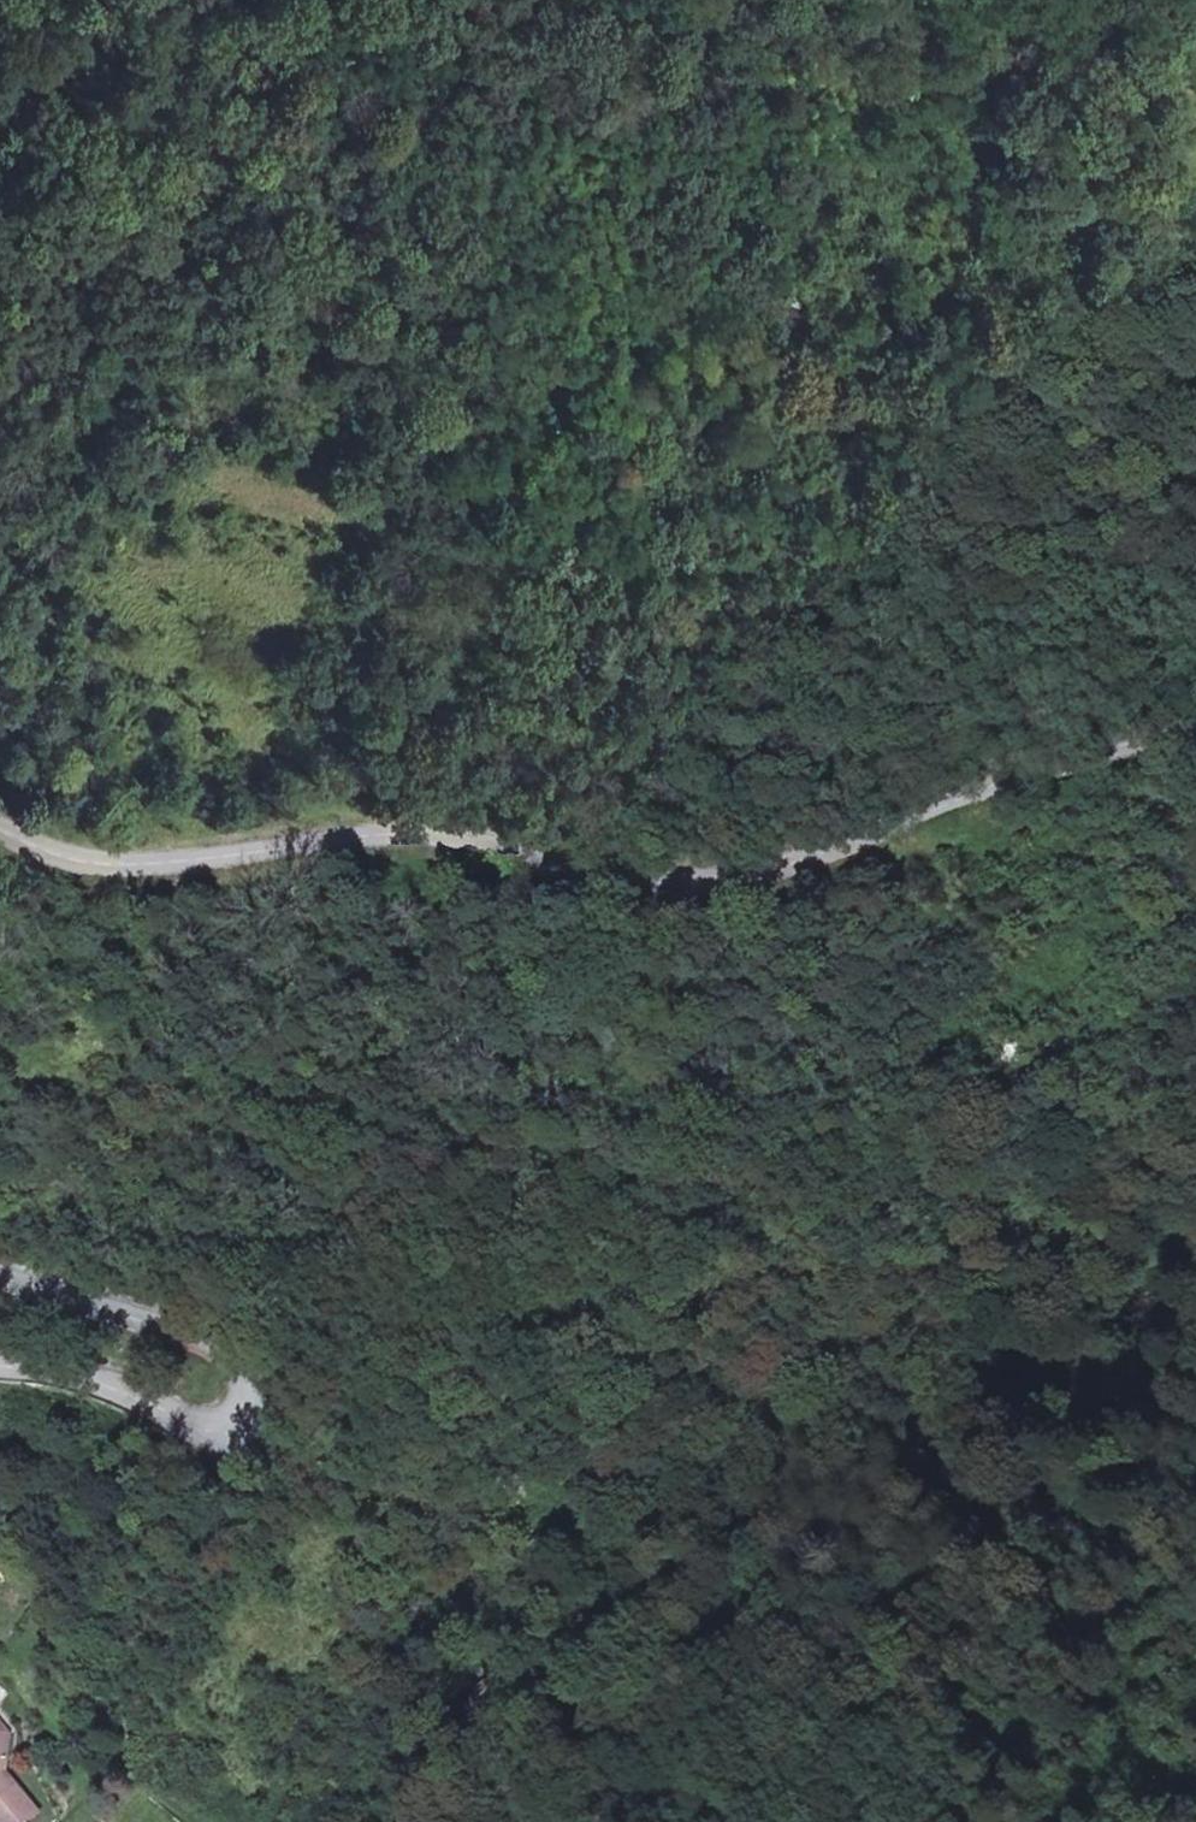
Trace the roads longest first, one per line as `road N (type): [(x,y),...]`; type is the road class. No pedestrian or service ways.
road 1 (unclassified): [(0,820),(66,859),(125,870),(442,827),(562,858),(675,875),(771,874),(965,797),(1195,728)]
road 2 (track): [(1195,346),(848,362),(636,332),(580,314)]
road 3 (unclassified): [(0,1367),(103,1388),(201,1423),(226,1424),(248,1397),(247,1372),(214,1343),(0,1270)]

